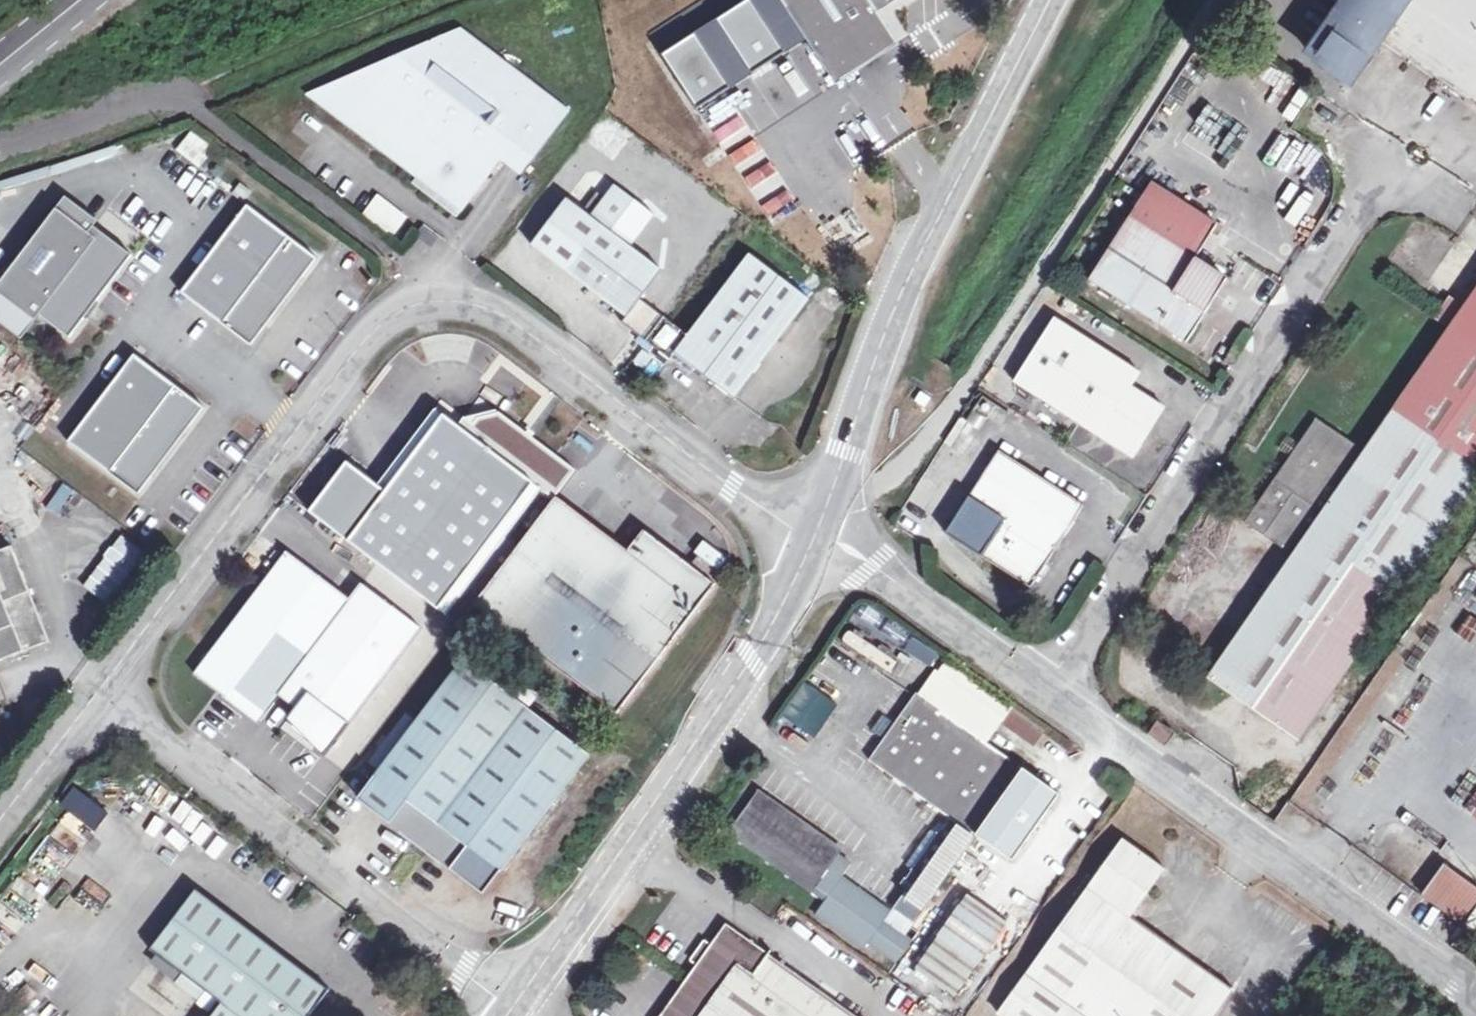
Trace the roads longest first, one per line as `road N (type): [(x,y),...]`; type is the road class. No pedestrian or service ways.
road 1 (residential): [(98,703),(429,281),(815,546)]
road 2 (unclassified): [(1034,701),(1384,167)]
road 3 (unclassified): [(1046,0),(917,254),(815,546)]
road 4 (unclassified): [(815,546),(766,642),(510,1006)]
road 5 (unclassified): [(1034,701),(1475,1013)]
road 6 (residential): [(510,1006),(98,703)]
road 7 (unclassified): [(815,546),(1034,701)]
road 8 (track): [(414,0),(168,87)]
road 9 (track): [(168,87),(0,133)]
road 10 (unclassified): [(0,829),(98,703)]

